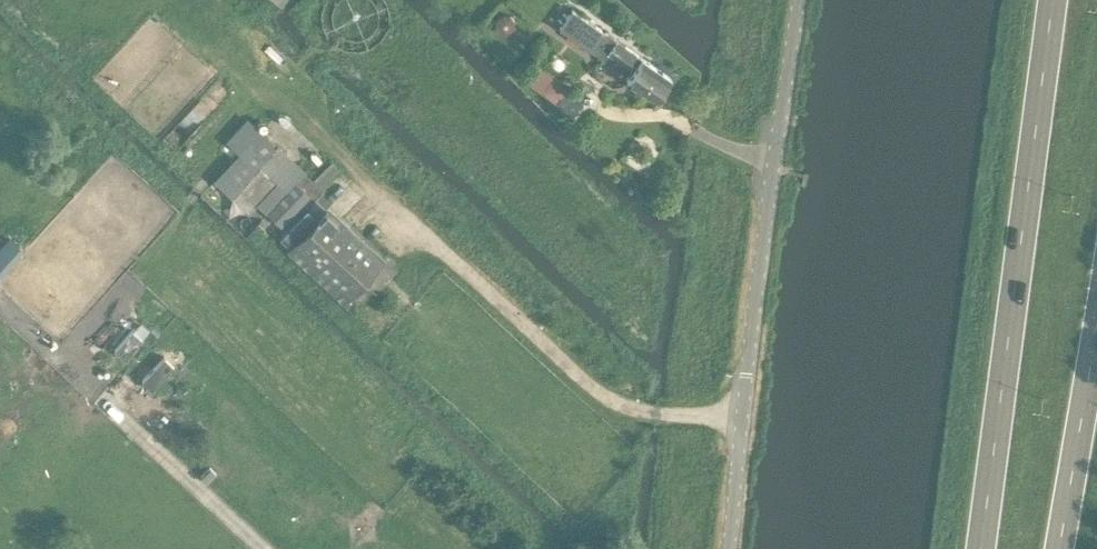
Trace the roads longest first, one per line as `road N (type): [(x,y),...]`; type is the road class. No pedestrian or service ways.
road 1 (track): [(748,391),(685,413),(637,414),(590,391),(198,20)]
road 2 (trunk): [(1051,0),(980,548)]
road 3 (unclassified): [(733,548),(801,0)]
road 4 (trunk): [(1059,548),(1096,316)]

